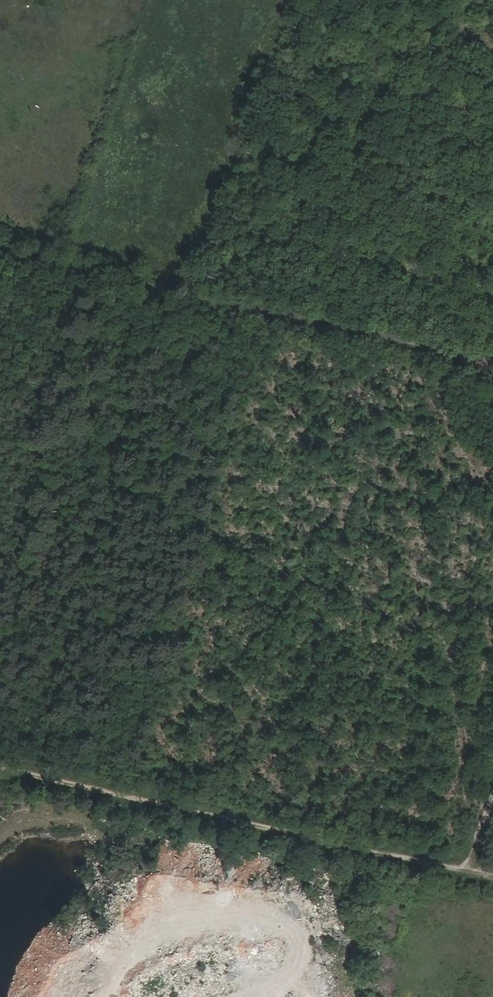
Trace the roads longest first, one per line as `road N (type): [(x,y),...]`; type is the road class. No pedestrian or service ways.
road 1 (unclassified): [(492,877),(0,767)]
road 2 (track): [(492,360),(0,251)]

